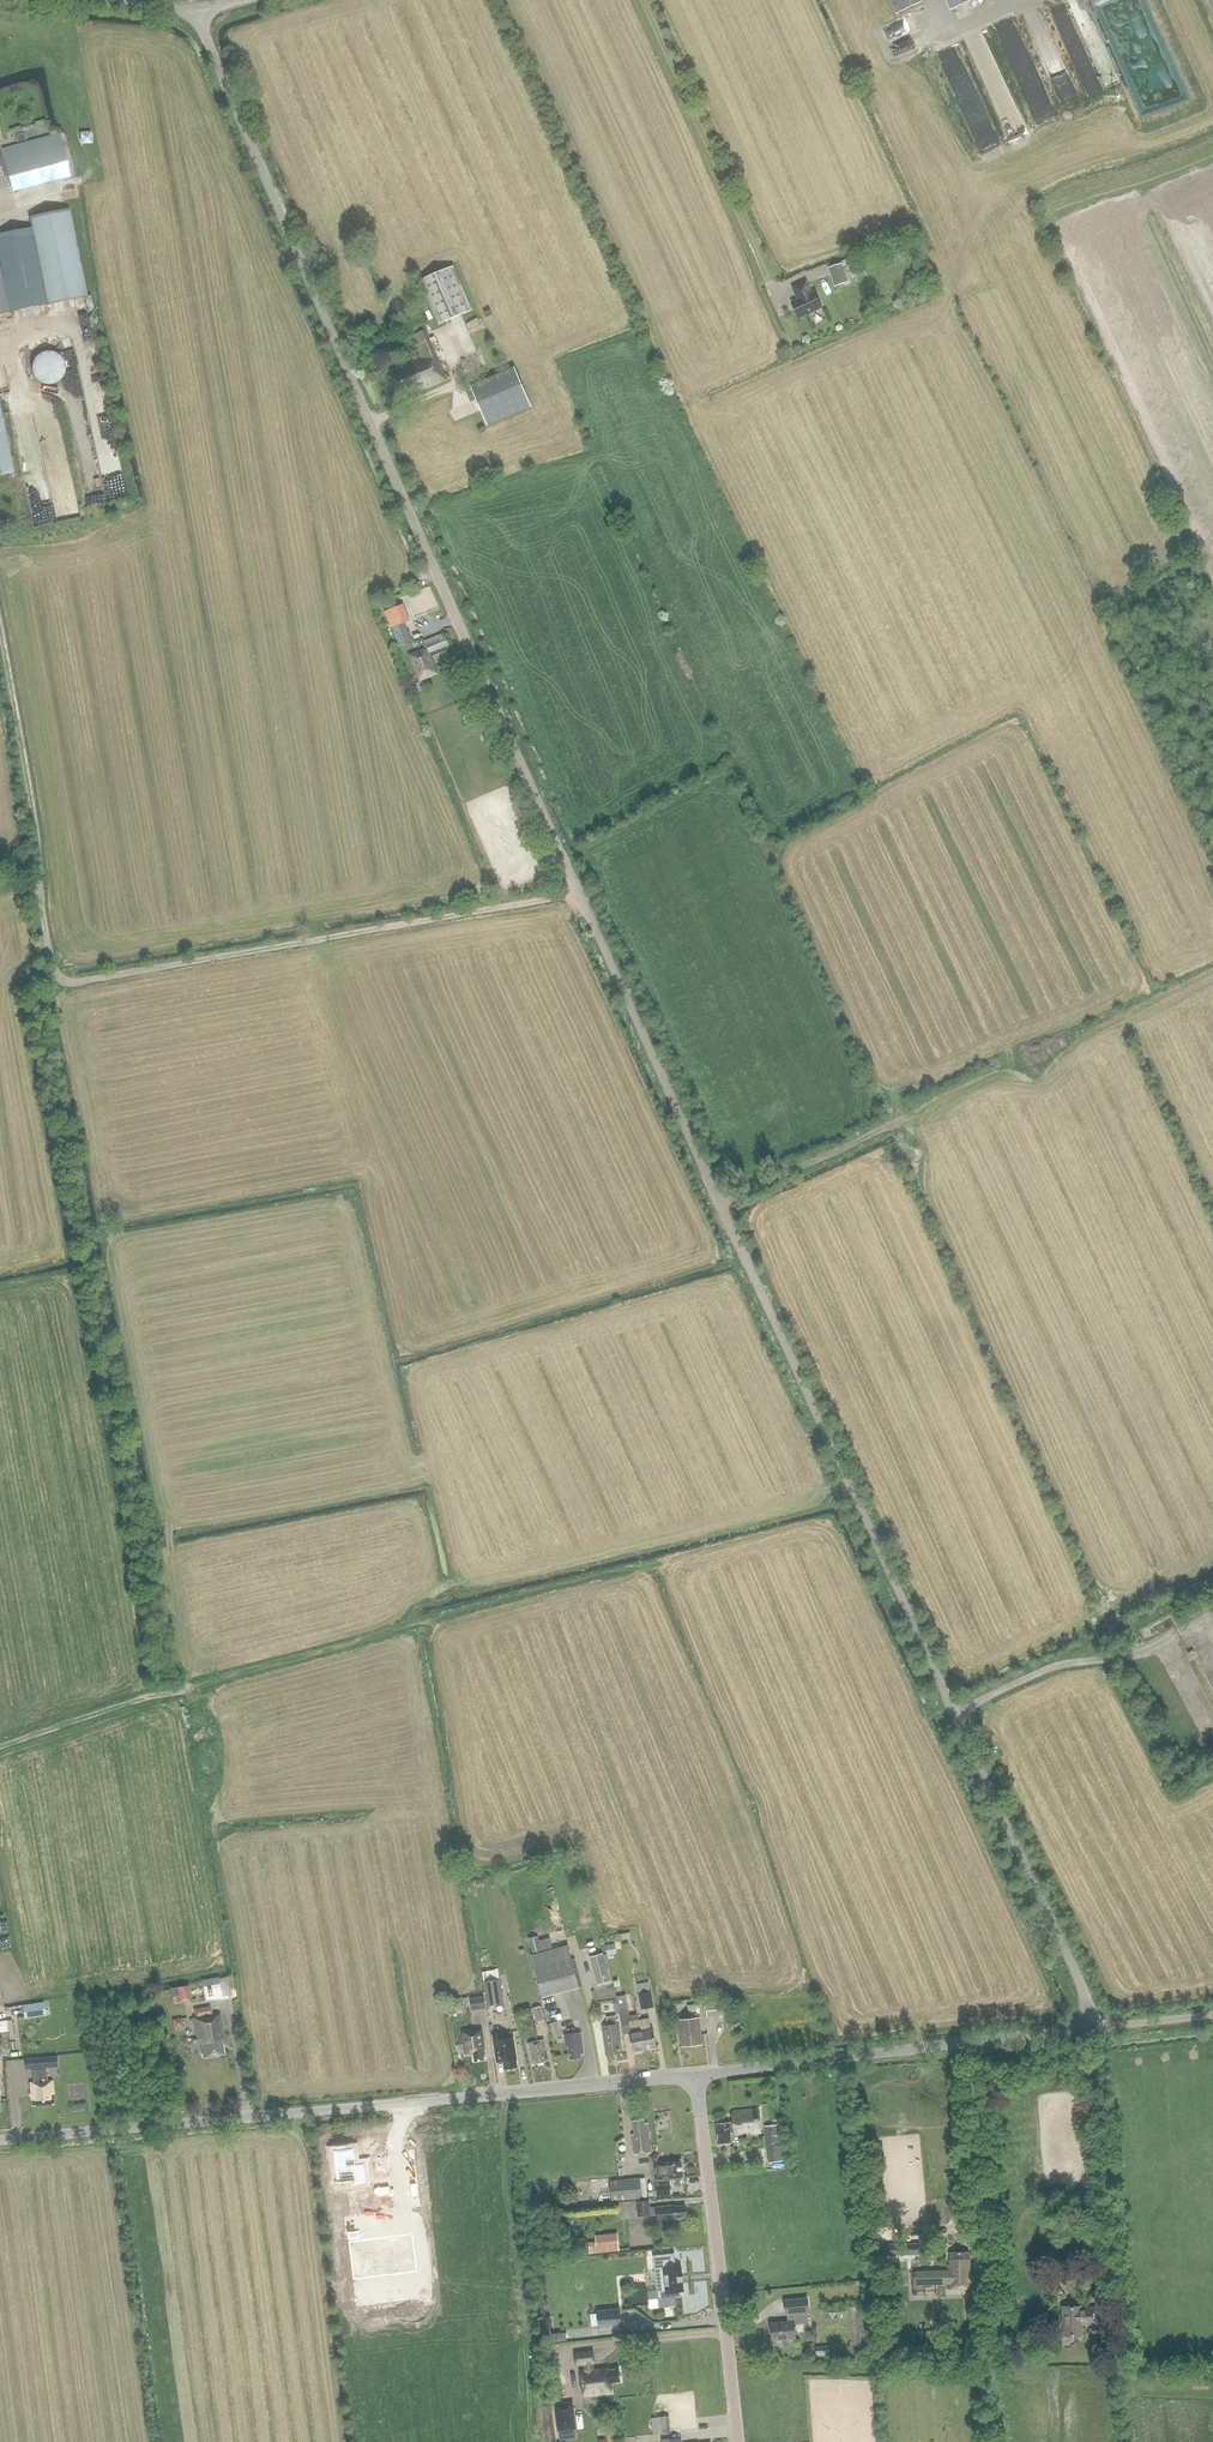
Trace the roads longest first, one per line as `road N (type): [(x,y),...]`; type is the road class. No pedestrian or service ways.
road 1 (unclassified): [(1091,2027),(1080,1981),(437,574),(198,7)]
road 2 (tertiary): [(0,2140),(696,2075)]
road 3 (track): [(580,893),(73,982),(51,962),(35,868),(0,879)]
road 4 (unclassified): [(696,2075),(1091,2027)]
road 5 (tertiary): [(738,2441),(696,2075)]
road 6 (track): [(646,0),(777,292),(803,277)]
road 7 (track): [(35,868),(39,848),(0,645)]
road 8 (unclassified): [(1091,2027),(1212,2014)]

